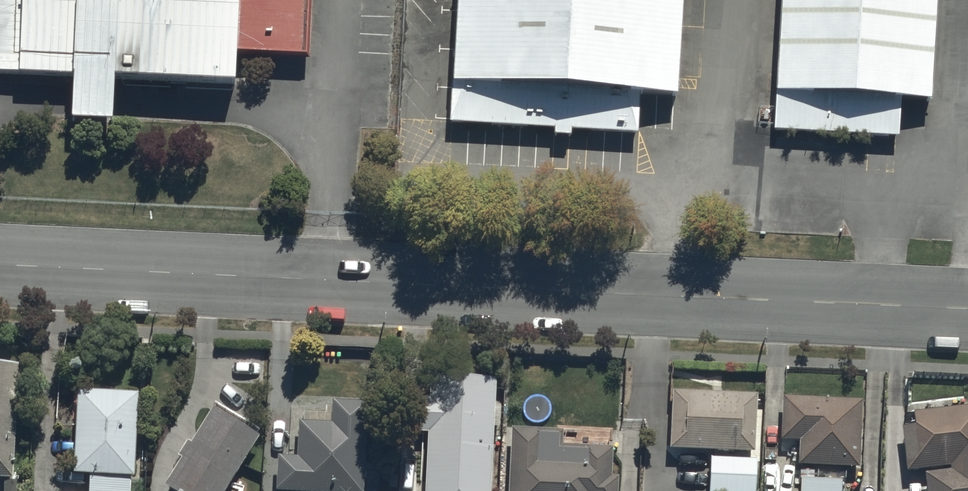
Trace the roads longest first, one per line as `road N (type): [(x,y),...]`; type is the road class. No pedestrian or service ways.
road 1 (tertiary): [(0,260),(967,305)]

